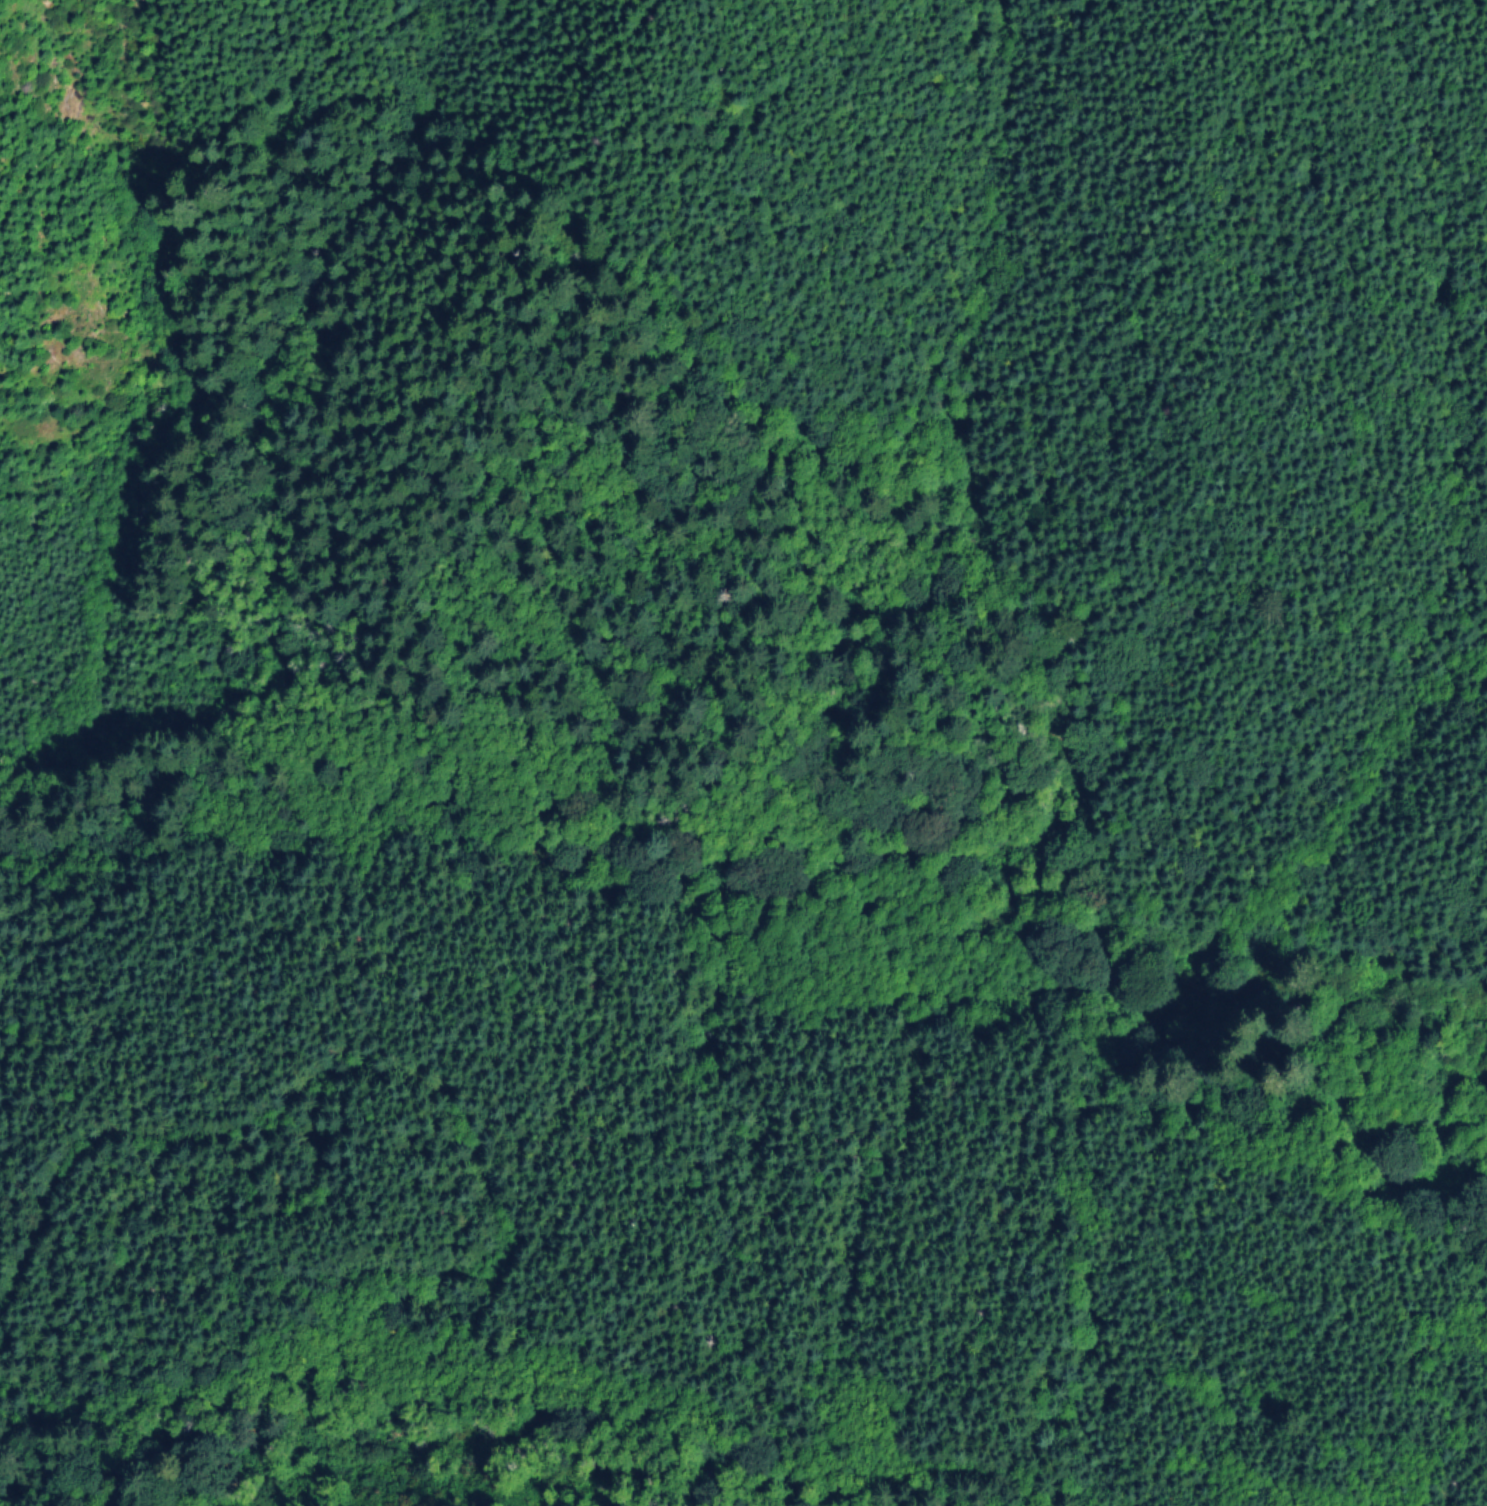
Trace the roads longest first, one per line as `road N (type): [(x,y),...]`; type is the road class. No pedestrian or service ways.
road 1 (residential): [(819,1505),(675,1454),(197,1358),(102,1323),(0,1343)]

